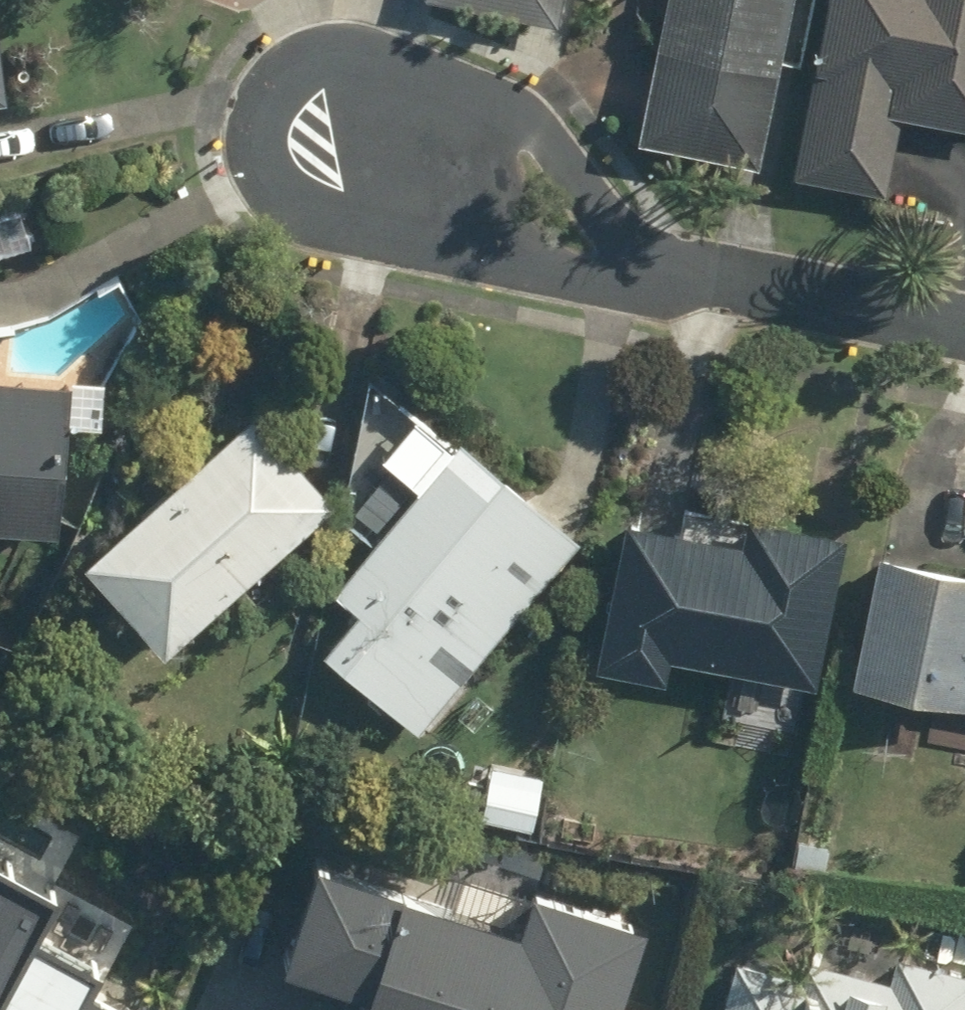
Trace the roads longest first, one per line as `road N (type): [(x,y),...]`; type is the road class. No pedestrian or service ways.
road 1 (residential): [(671,271),(506,271),(386,240),(318,208),(291,182),(282,146),(286,111),(304,79),(379,71),(501,110),(611,219)]
road 2 (residential): [(964,332),(671,271)]

